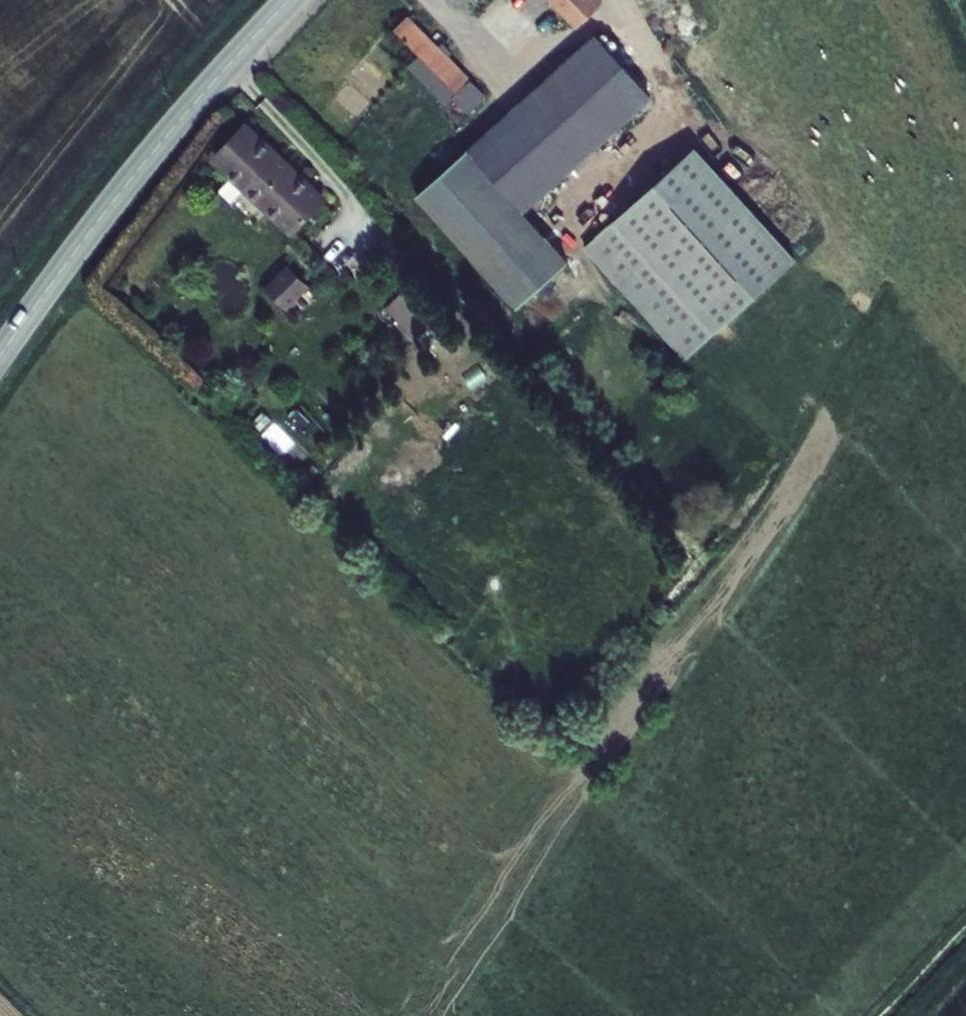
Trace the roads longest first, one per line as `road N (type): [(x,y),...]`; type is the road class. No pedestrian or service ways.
road 1 (tertiary): [(290,0),(149,156),(0,354)]

